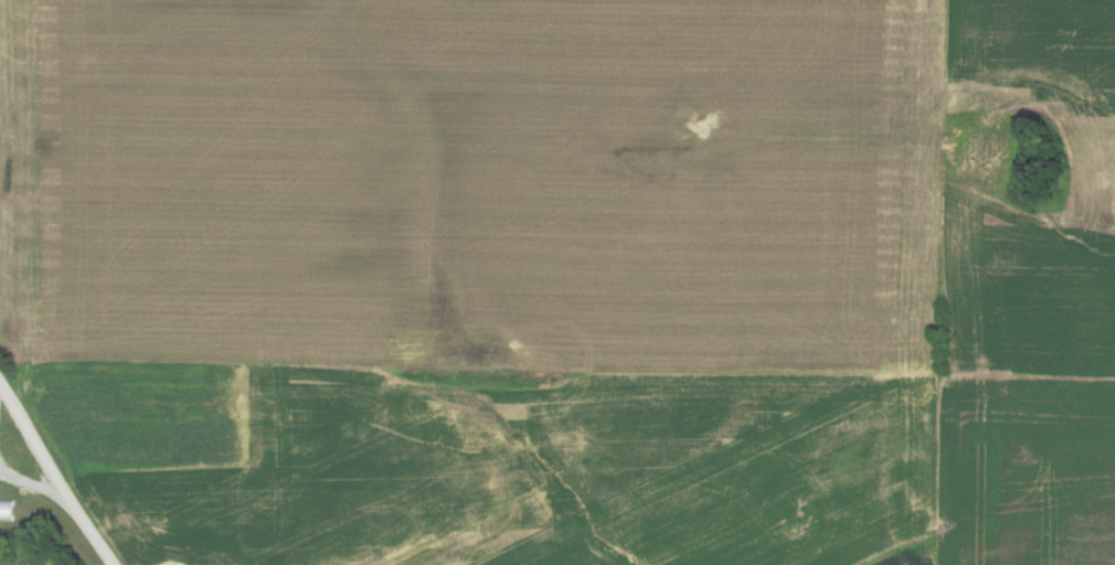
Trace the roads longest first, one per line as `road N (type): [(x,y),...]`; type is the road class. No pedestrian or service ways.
road 1 (residential): [(116,564),(0,383)]

